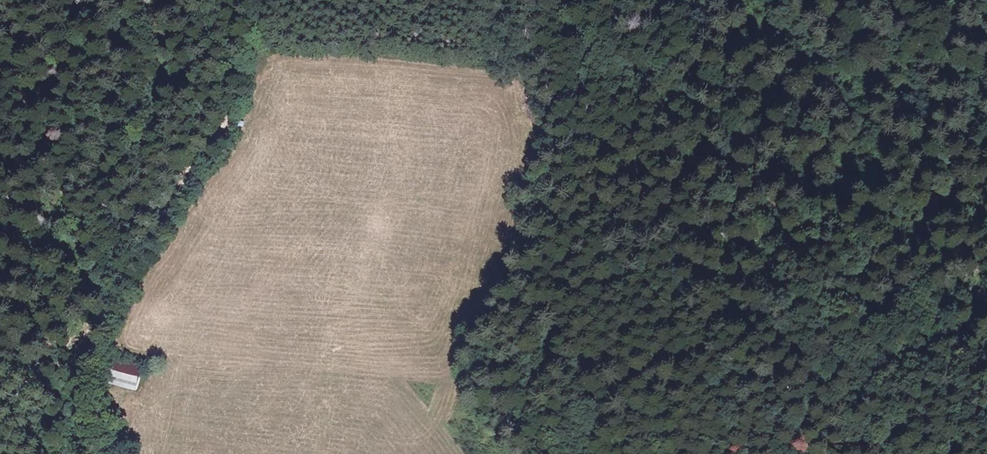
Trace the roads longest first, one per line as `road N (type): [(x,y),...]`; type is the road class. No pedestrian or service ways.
road 1 (track): [(108,297),(227,120),(227,29),(236,0)]
road 2 (track): [(108,297),(73,265),(61,239),(38,137),(44,90),(32,0)]
road 3 (track): [(70,453),(62,399),(68,365),(108,297)]

